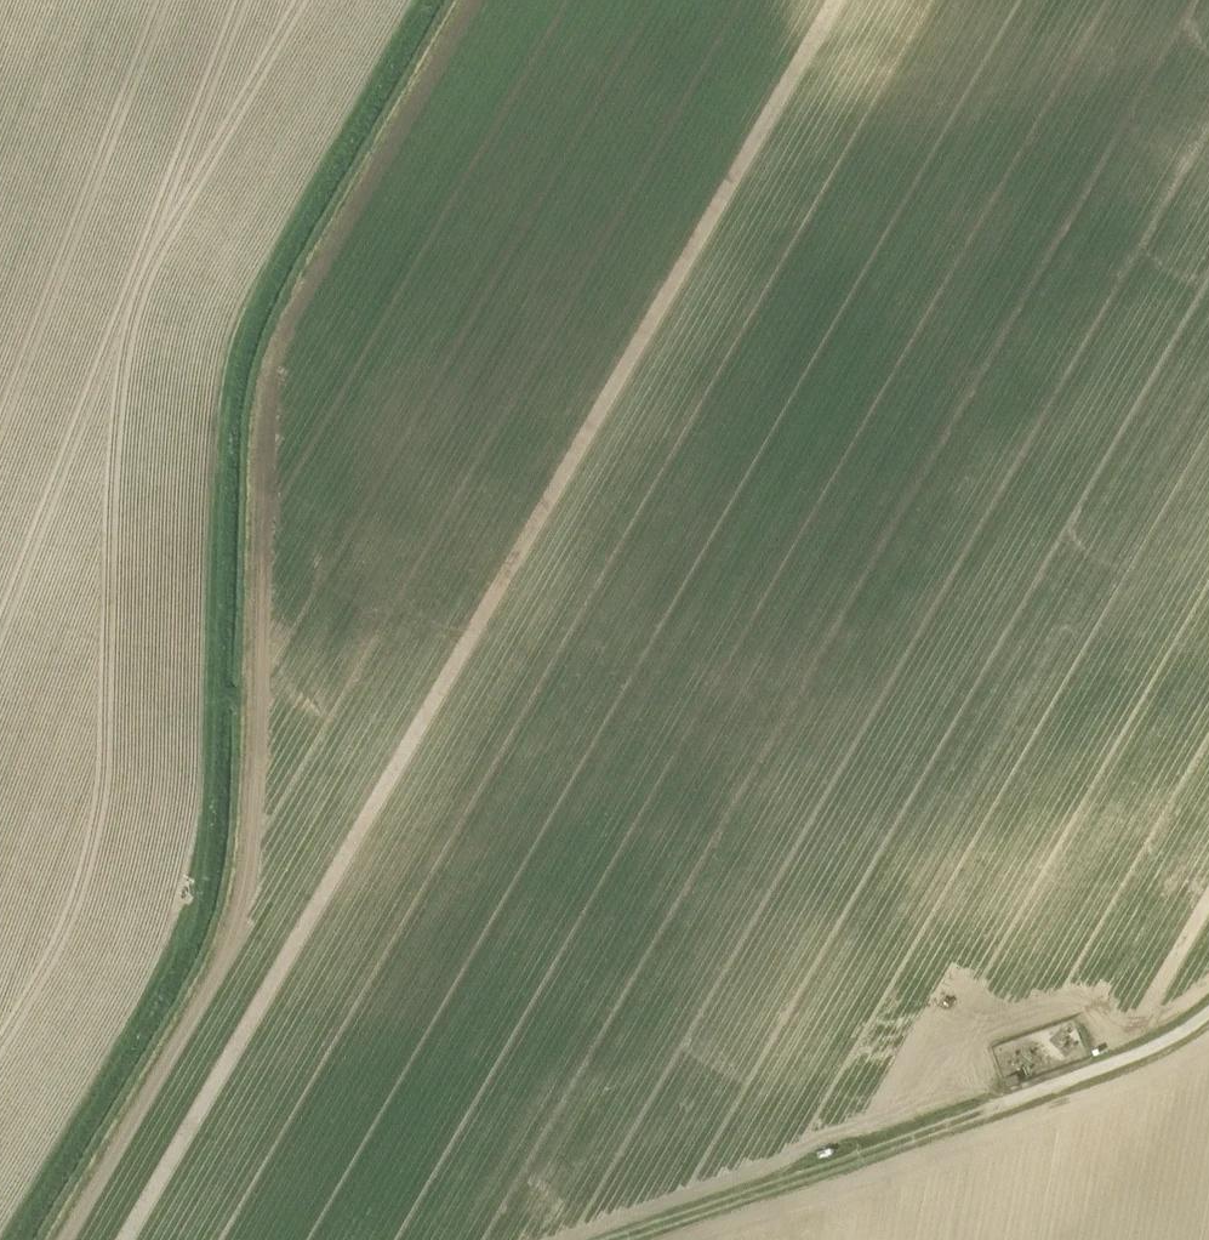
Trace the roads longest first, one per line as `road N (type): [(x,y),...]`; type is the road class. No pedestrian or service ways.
road 1 (track): [(13,1239),(185,949),(201,876),(231,406),(248,333),(431,0)]
road 2 (track): [(1115,1066),(636,1239)]

